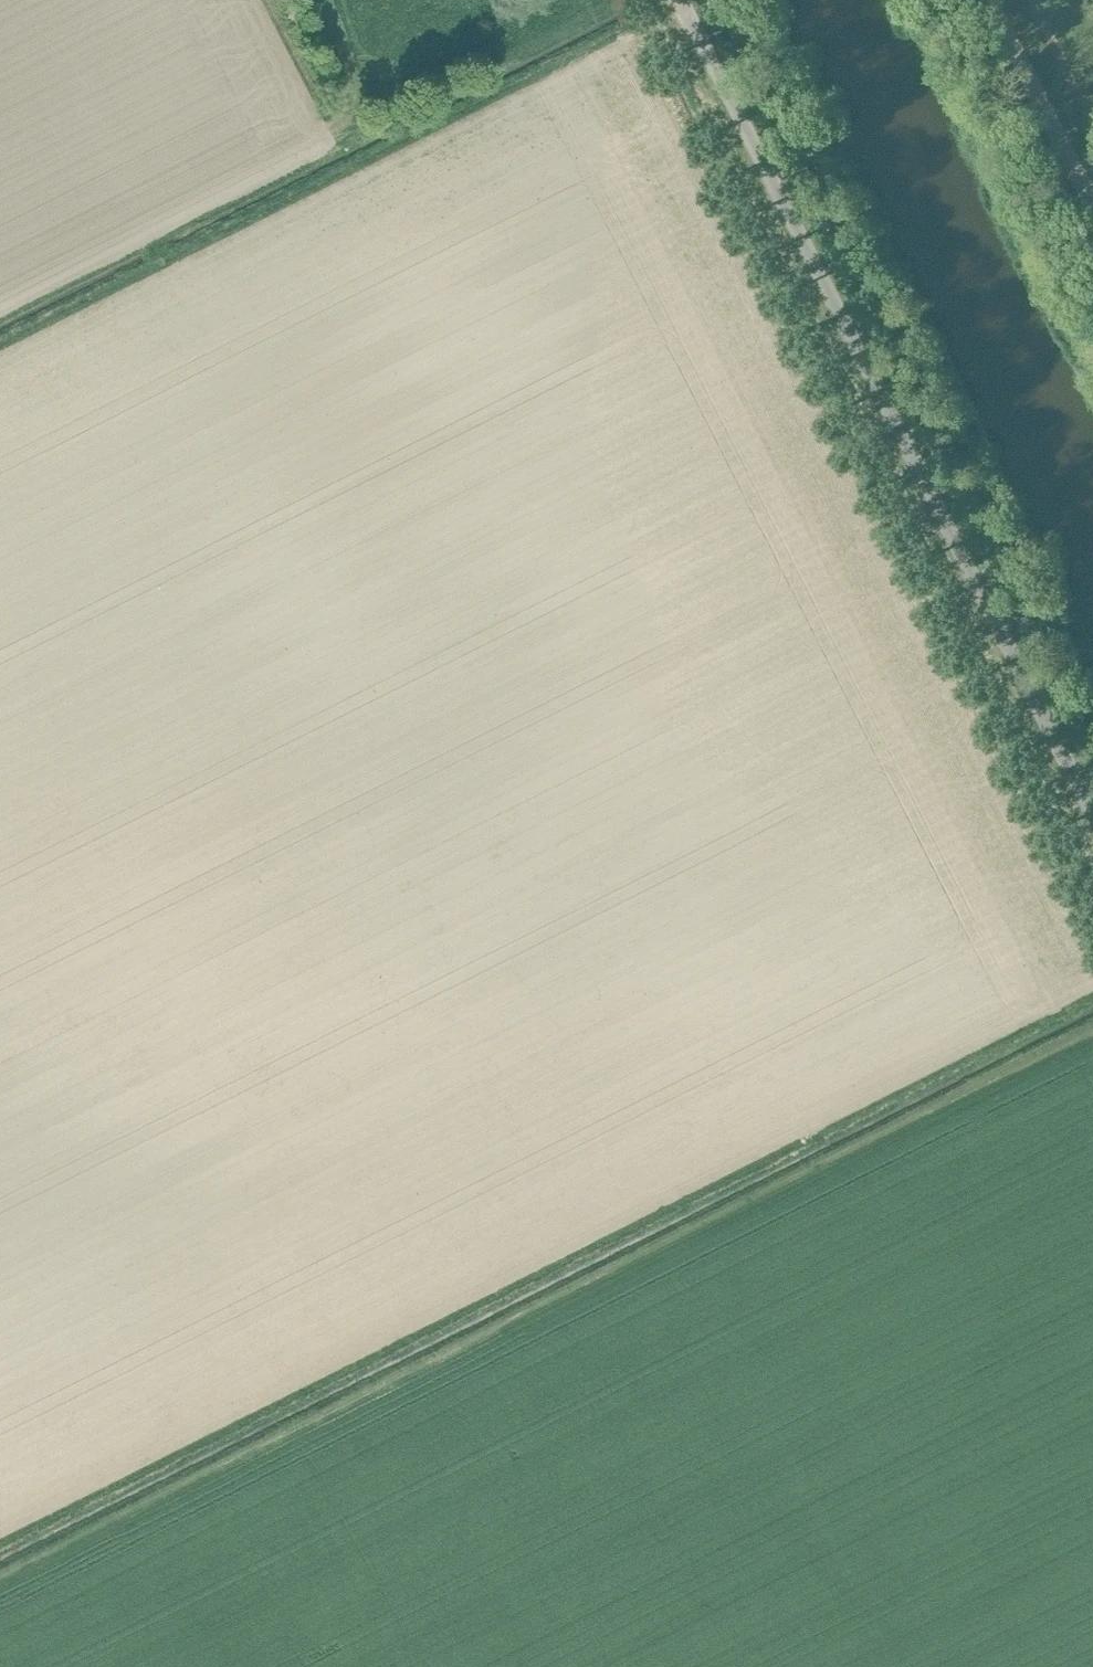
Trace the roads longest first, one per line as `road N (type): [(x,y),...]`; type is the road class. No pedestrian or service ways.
road 1 (unclassified): [(1092,818),(679,0)]
road 2 (unclassified): [(1092,207),(988,0)]

